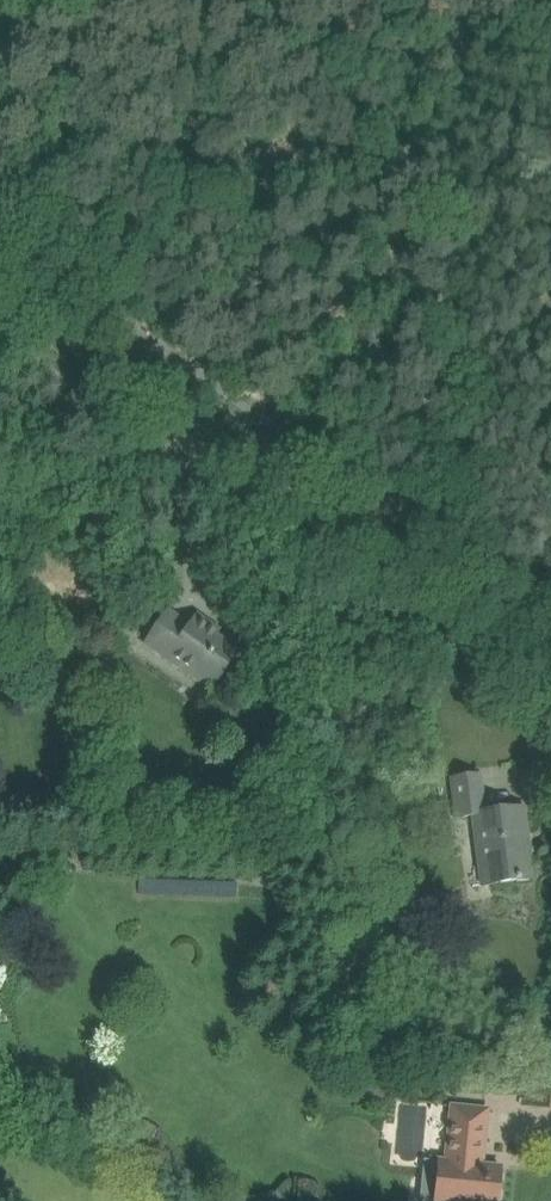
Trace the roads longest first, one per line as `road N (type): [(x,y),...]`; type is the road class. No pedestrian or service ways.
road 1 (secondary): [(550,634),(326,506),(120,365),(0,270)]
road 2 (track): [(300,0),(550,101)]

